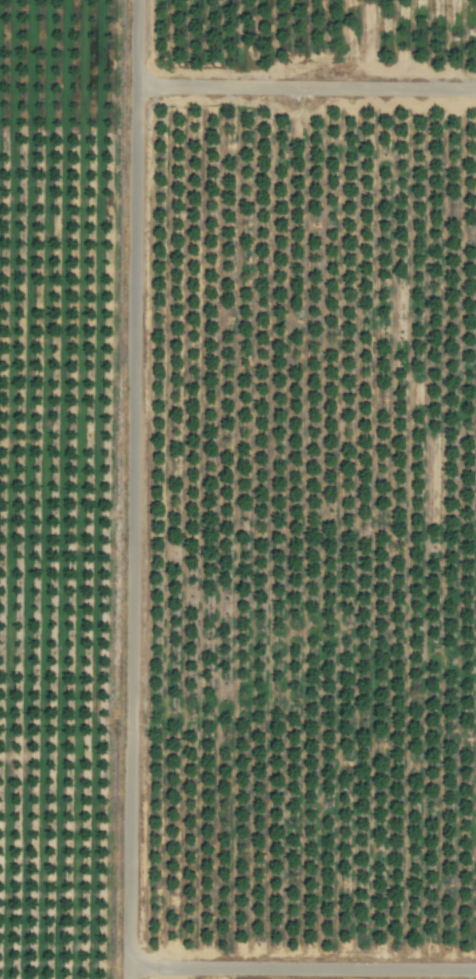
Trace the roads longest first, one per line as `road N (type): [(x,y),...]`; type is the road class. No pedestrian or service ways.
road 1 (residential): [(136,0),(128,528)]
road 2 (residential): [(128,528),(125,964)]
road 3 (residential): [(125,964),(475,972)]
road 4 (residential): [(475,88),(135,86)]

